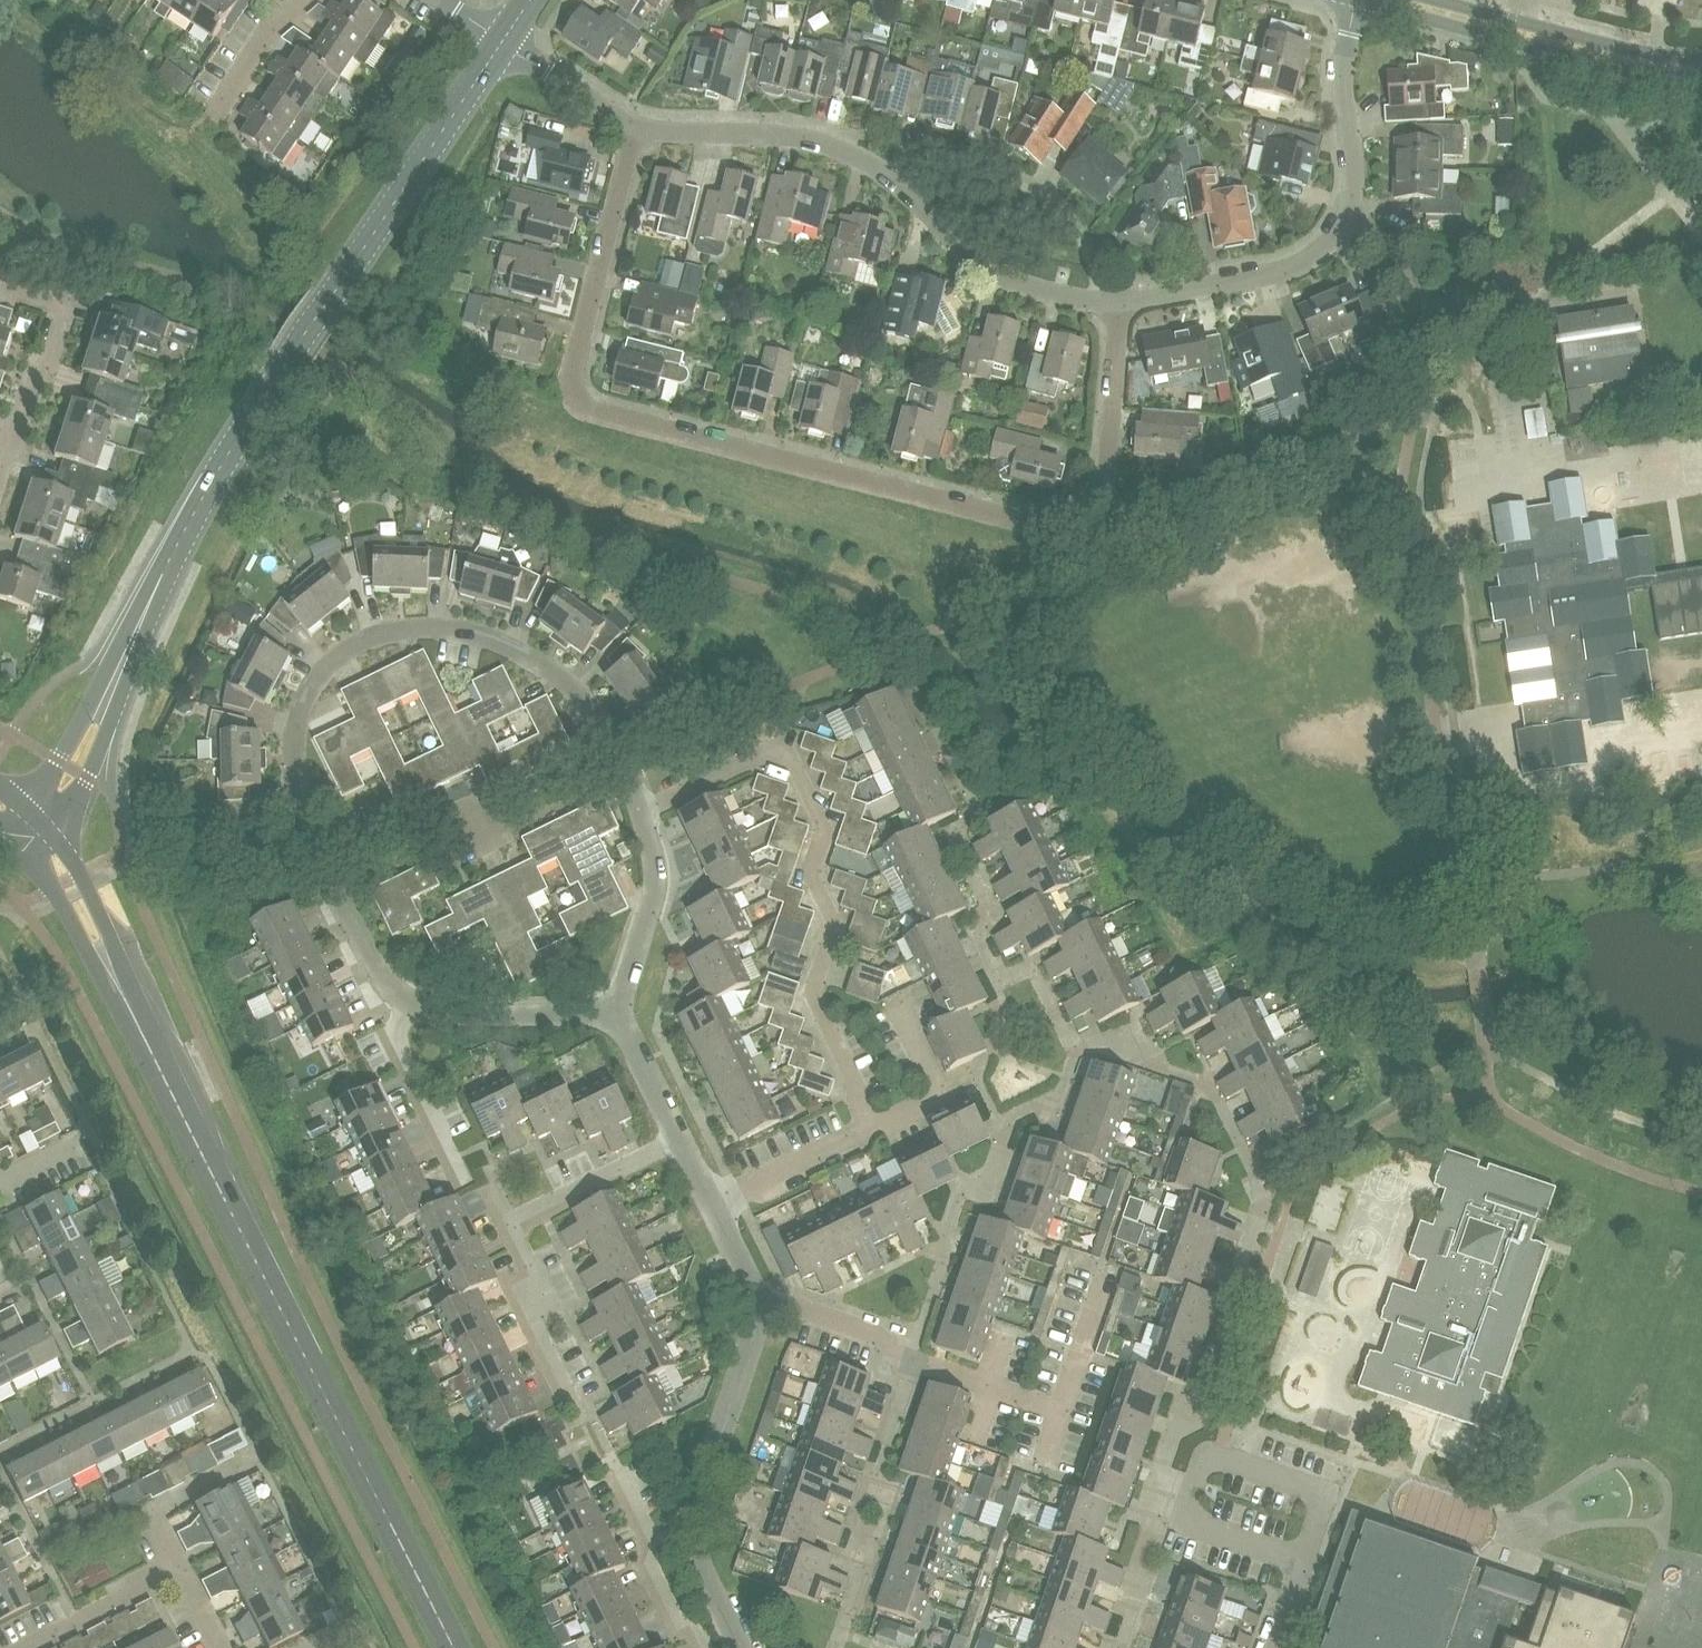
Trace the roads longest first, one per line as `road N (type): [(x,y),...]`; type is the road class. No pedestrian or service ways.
road 1 (residential): [(1116,302),(1107,484),(1068,523),(1021,520),(590,409),(575,394),(572,373),(636,126)]
road 2 (tertiary): [(454,1647),(55,857),(32,831)]
road 3 (residential): [(641,815),(616,754),(575,692),(500,645),(421,630),(389,632),(356,644),(327,669),(303,706),(295,784),(321,864)]
road 4 (tertiary): [(32,831),(73,771),(173,554),(330,302)]
road 5 (residential): [(873,1132),(815,997),(825,922),(809,869),(817,827),(792,772),(775,755),(752,758),(641,815)]
road 6 (residential): [(656,1541),(520,1293),(538,1284),(516,1238),(522,1217),(678,1141)]
road 7 (residential): [(1116,302),(1281,271),(1316,254),(1345,221),(1355,158),(1344,59),(1357,0)]
road 8 (residential): [(1061,1410),(915,1363),(878,1336),(803,1310),(756,1311)]
road 9 (tertiary): [(503,43),(330,302)]
road 10 (tertiary): [(1701,68),(1599,53),(1398,0)]
road 11 (residential): [(1099,303),(1087,243),(1030,185),(927,156),(905,160),(891,176)]
road 12 (residential): [(891,176),(801,137),(636,126)]
road 13 (residential): [(1099,303),(1044,292),(988,267),(891,176)]
road 14 (residential): [(0,279),(64,300),(0,466)]
road 15 (residential): [(692,1541),(700,1485),(756,1311)]
road 16 (residential): [(413,1005),(449,1015),(621,1015)]
road 17 (residential): [(621,1015),(653,898),(641,815)]
road 18 (residential): [(465,1187),(396,1038),(413,1005)]
road 19 (residential): [(873,1132),(920,1111),(938,1088),(899,998)]
road 20 (residential): [(711,1205),(873,1132)]
road 21 (residential): [(321,864),(449,820),(465,822),(481,841)]
road 22 (residential): [(28,1647),(182,1570)]
road 23 (residential): [(321,864),(387,983),(413,1005)]
road 24 (residential): [(1323,1487),(1270,1647)]
road 25 (residential): [(182,1570),(152,1513),(244,1465)]
road 26 (residential): [(636,126),(503,43)]
road 27 (residential): [(678,1141),(621,1015)]
road 28 (residential): [(220,106),(255,48),(300,0)]
road 29 (residential): [(656,1541),(646,1561),(673,1615),(704,1647)]

